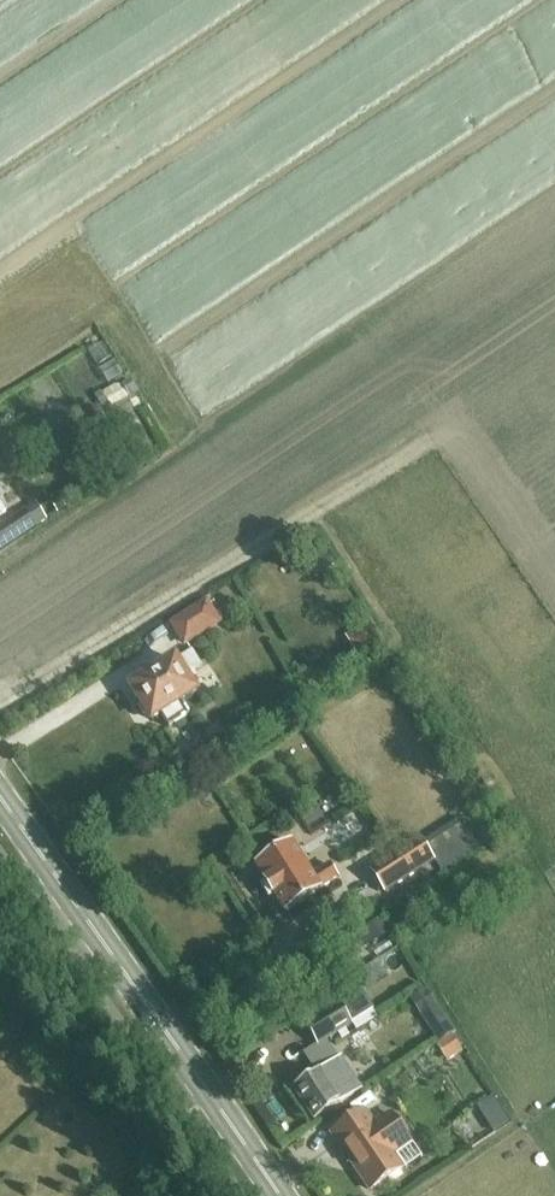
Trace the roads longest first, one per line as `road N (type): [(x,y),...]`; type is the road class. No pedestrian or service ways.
road 1 (secondary): [(277,1195),(0,800)]

